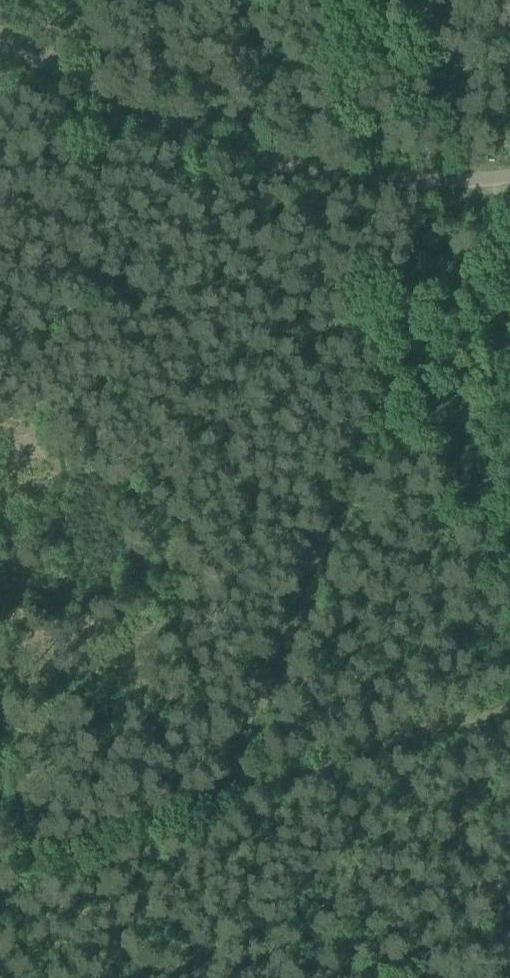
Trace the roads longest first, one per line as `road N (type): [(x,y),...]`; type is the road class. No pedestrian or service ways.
road 1 (track): [(239,778),(379,421),(484,185)]
road 2 (unclassified): [(509,182),(427,196),(284,179),(181,144),(0,56)]
road 3 (track): [(508,696),(27,836)]
road 4 (track): [(410,0),(471,131),(484,185)]

